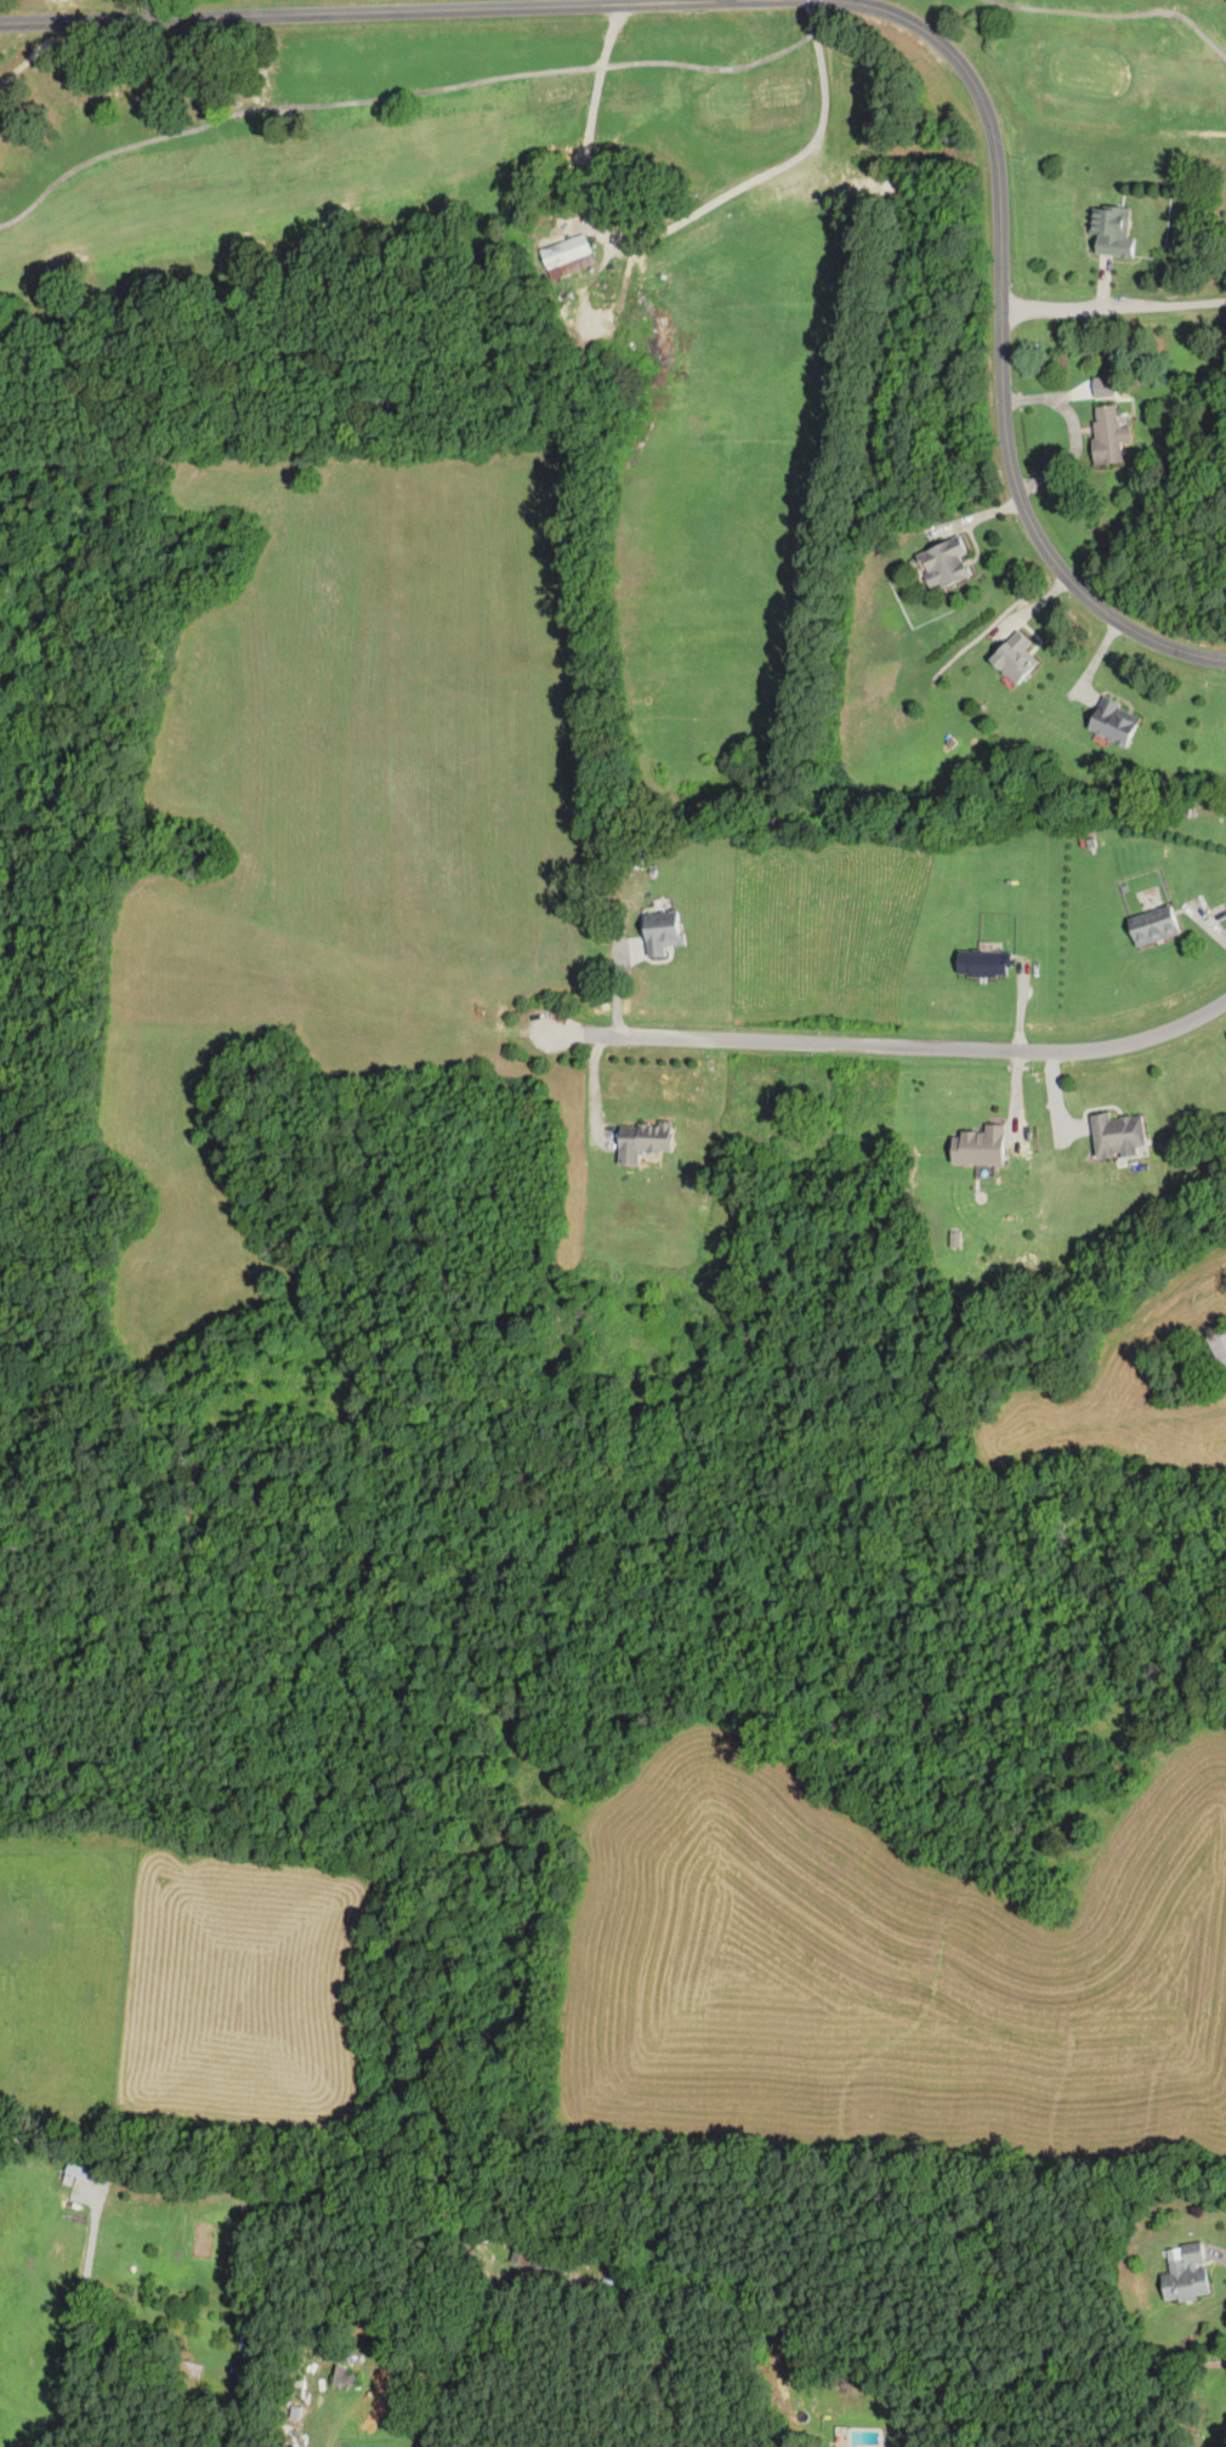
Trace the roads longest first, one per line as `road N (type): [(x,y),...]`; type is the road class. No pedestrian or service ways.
road 1 (residential): [(844,0),(931,33),(983,103),(1000,204),(1005,424),(1018,489),(1050,556),(1135,632),(1225,661)]
road 2 (residential): [(0,23),(700,0)]
road 3 (residential): [(1225,1003),(1186,1023),(1065,1043),(552,1031)]

